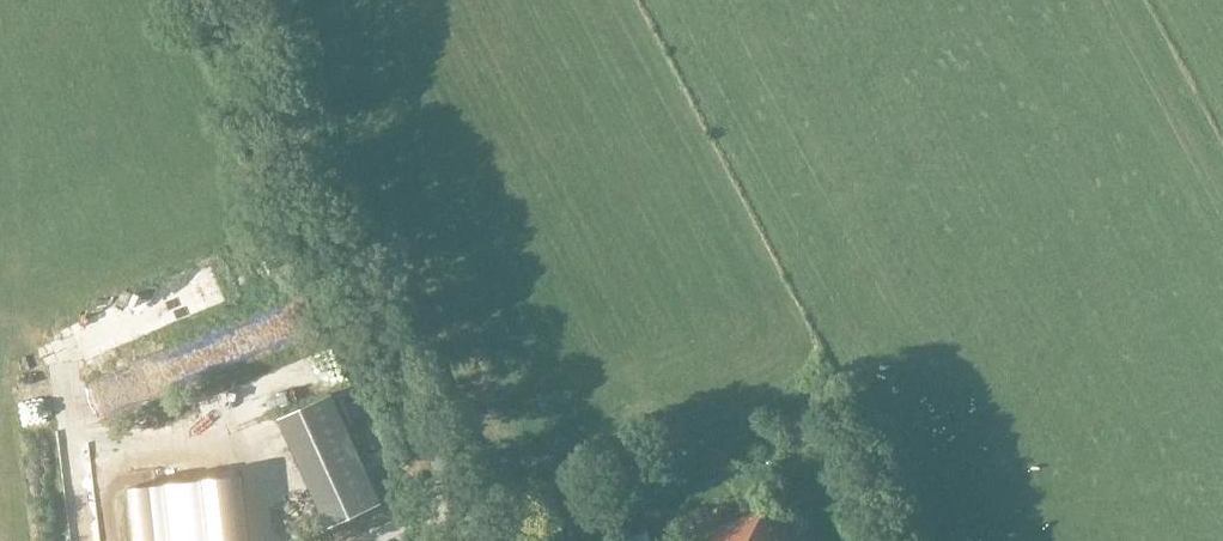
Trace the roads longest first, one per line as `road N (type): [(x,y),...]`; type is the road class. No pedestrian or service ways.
road 1 (unclassified): [(473,540),(228,0)]

